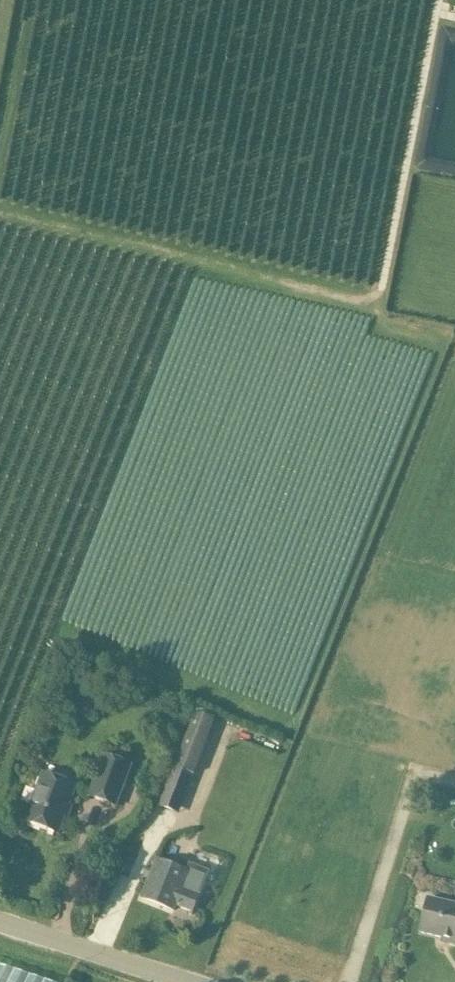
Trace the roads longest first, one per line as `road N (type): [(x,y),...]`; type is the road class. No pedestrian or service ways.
road 1 (unclassified): [(0,928),(175,981)]

